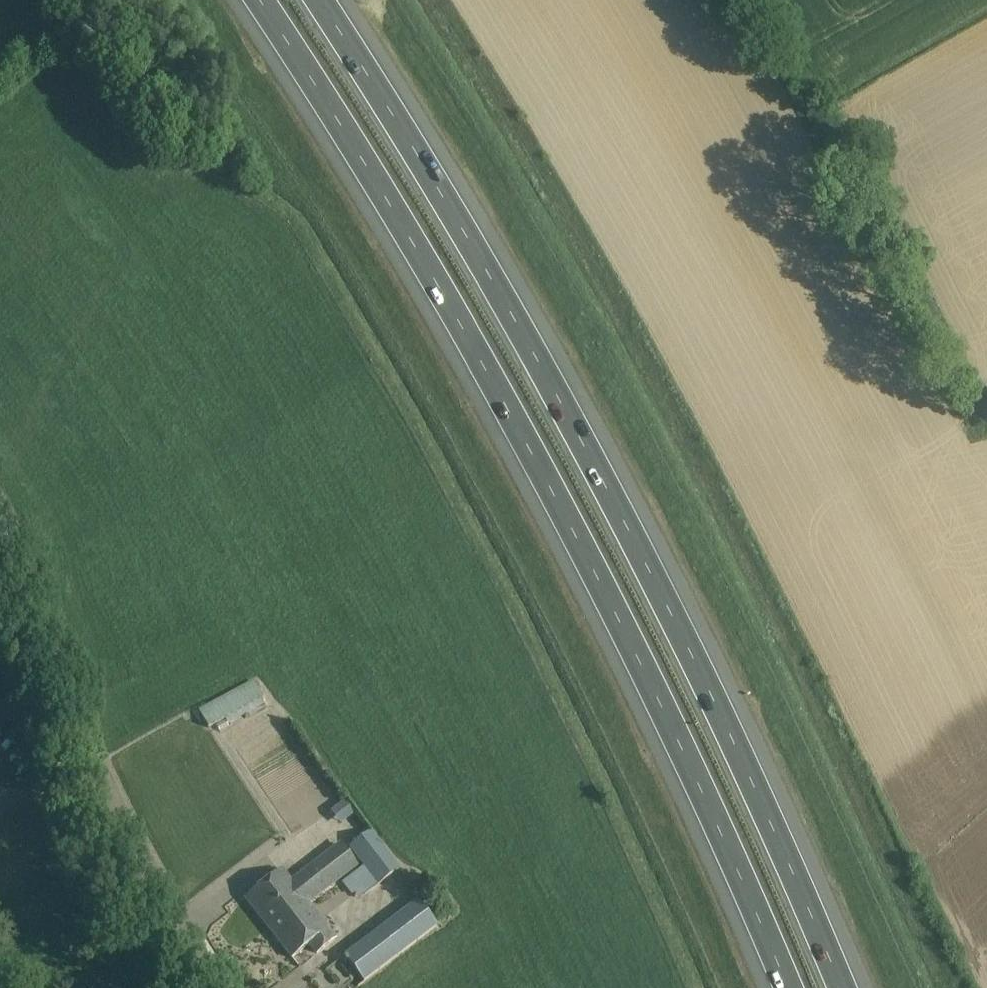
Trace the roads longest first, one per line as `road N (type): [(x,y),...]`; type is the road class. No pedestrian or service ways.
road 1 (motorway): [(254,0),(510,417),(690,773),(785,987)]
road 2 (motorway): [(842,987),(724,721),(616,506),(481,260),(318,0)]
road 3 (unclassified): [(225,987),(138,838),(0,512)]

